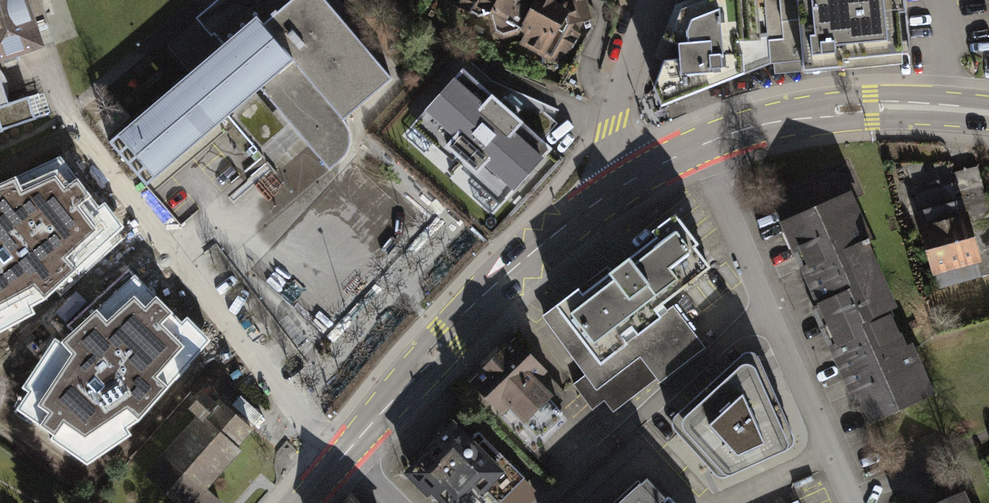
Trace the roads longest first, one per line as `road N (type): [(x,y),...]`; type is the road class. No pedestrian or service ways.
road 1 (primary): [(340,459),(484,297),(629,182)]
road 2 (residential): [(698,145),(763,310),(855,502)]
road 3 (primary): [(698,145),(774,119),(831,110),(988,113)]
road 4 (residential): [(629,182),(616,128),(623,86),(664,0)]

